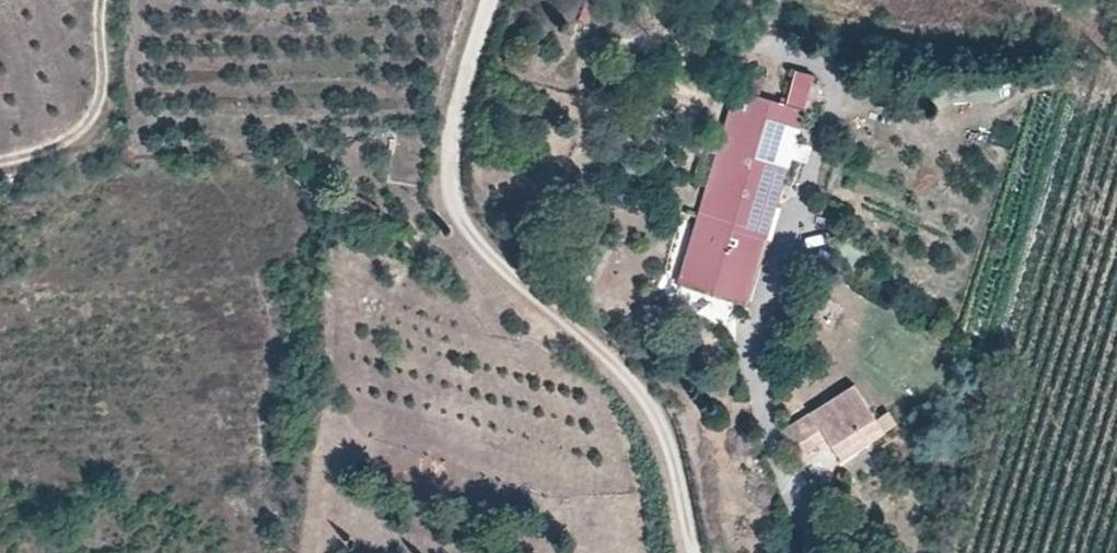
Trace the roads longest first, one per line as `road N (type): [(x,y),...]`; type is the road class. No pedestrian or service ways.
road 1 (unclassified): [(695,552),(650,406),(618,366),(487,251),(451,204),(453,129),(491,0)]
road 2 (track): [(0,161),(74,140),(95,115),(104,84),(102,0)]

